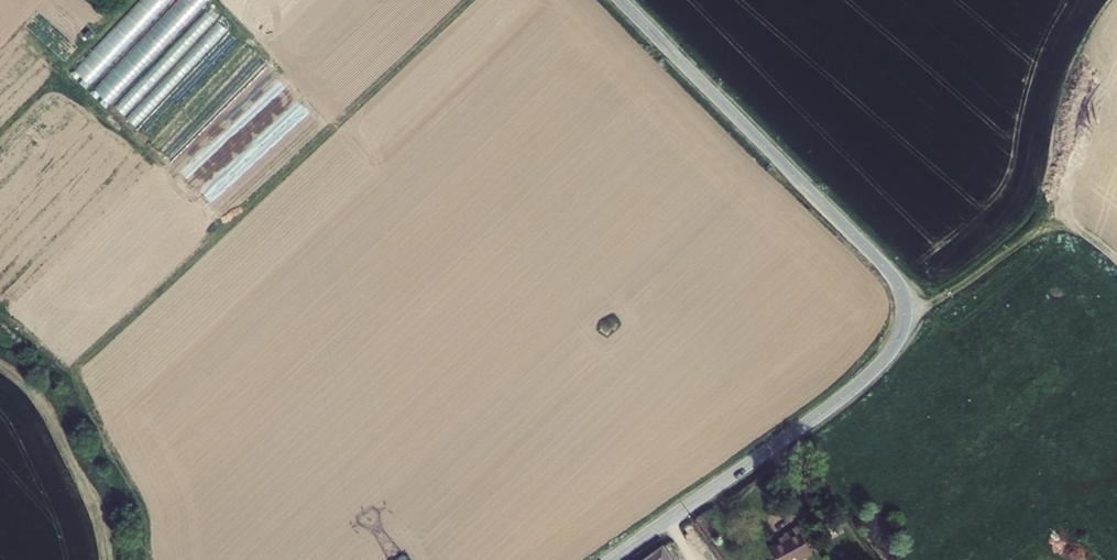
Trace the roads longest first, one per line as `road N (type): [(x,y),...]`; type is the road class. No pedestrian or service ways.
road 1 (tertiary): [(610,559),(851,390),(887,357),(905,318),(901,291),(884,264),(620,0)]

